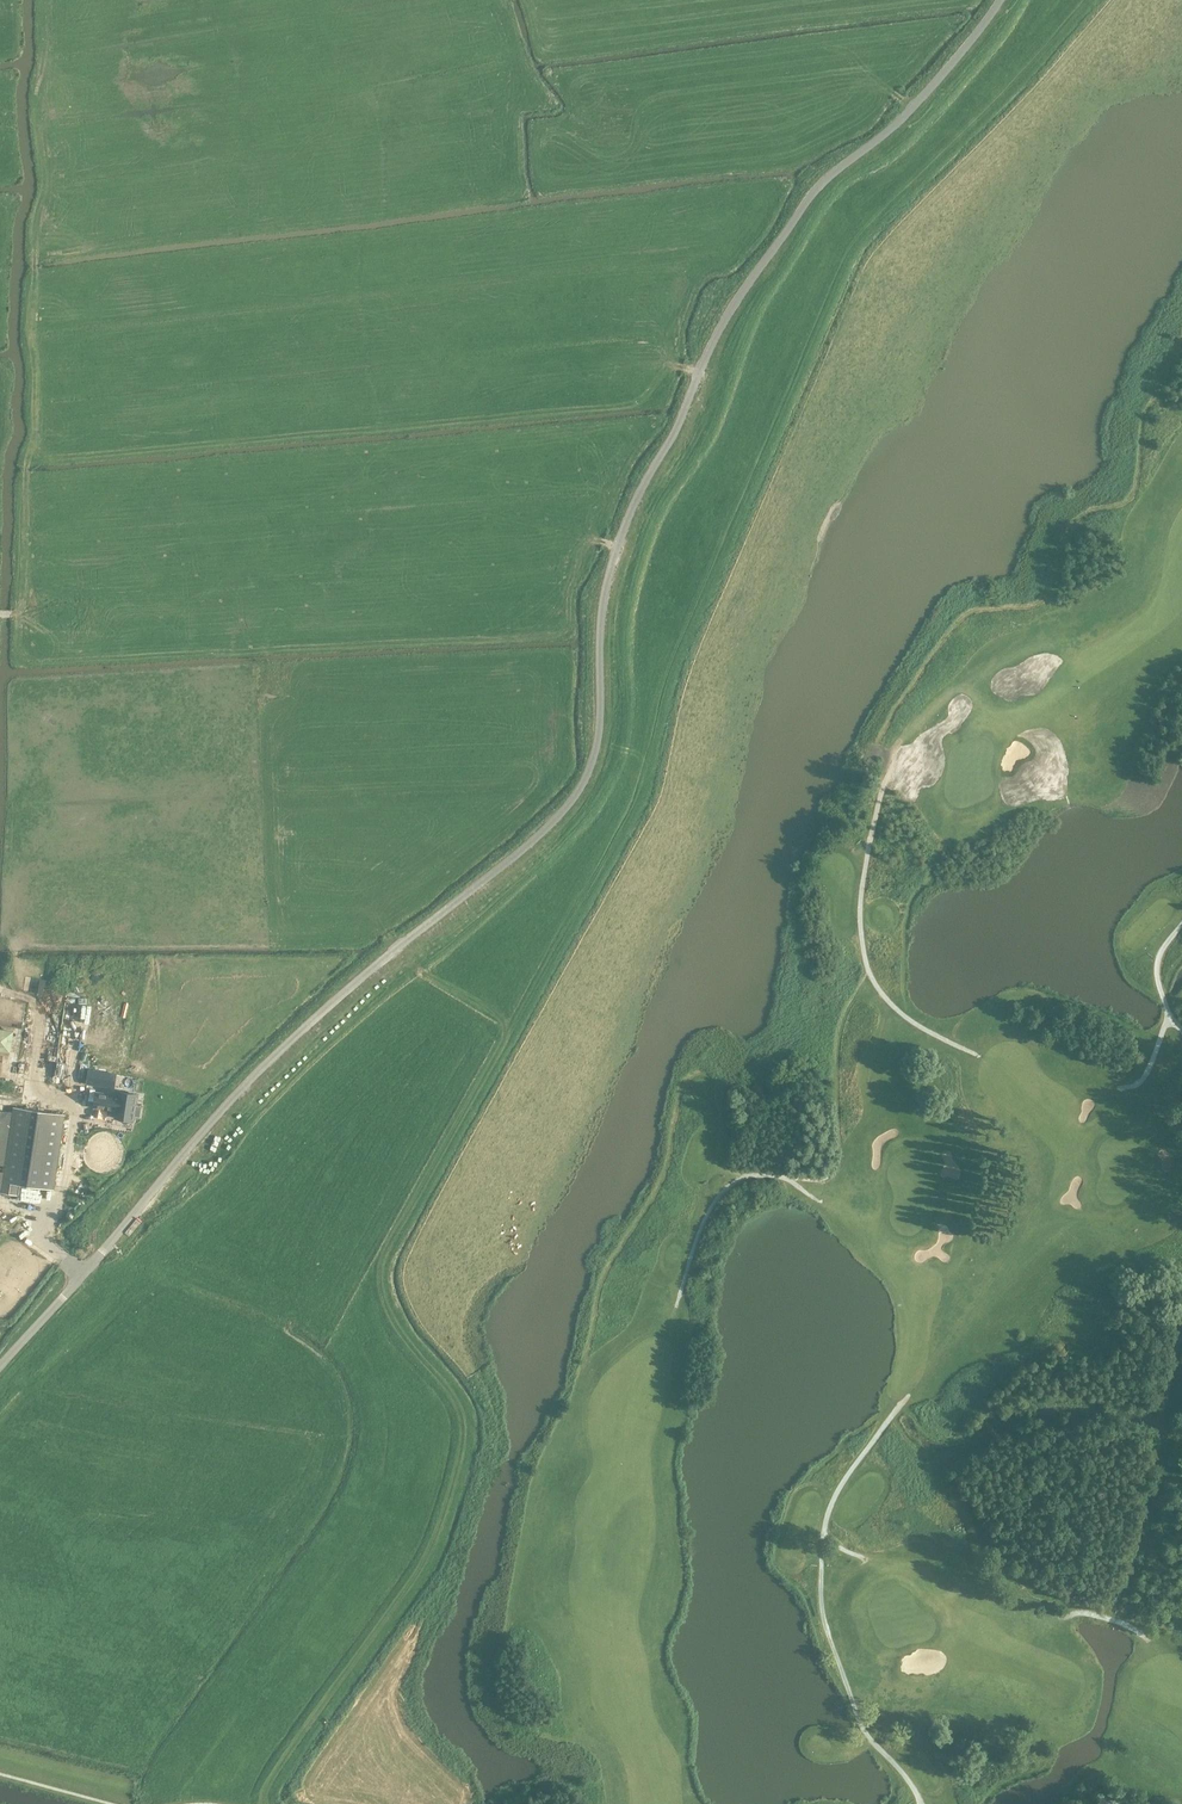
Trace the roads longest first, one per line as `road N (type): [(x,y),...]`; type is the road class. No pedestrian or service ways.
road 1 (unclassified): [(0,1367),(265,1065),(537,837),(577,793),(599,737),(608,585),(629,519),(723,322),(814,191),(917,103),(1000,0)]
road 2 (track): [(0,986),(28,996),(21,1082),(73,1110),(58,1208),(47,1217),(43,1240),(83,1274)]
road 3 (track): [(0,615),(78,624),(146,619)]
road 4 (track): [(512,1025),(396,949)]

